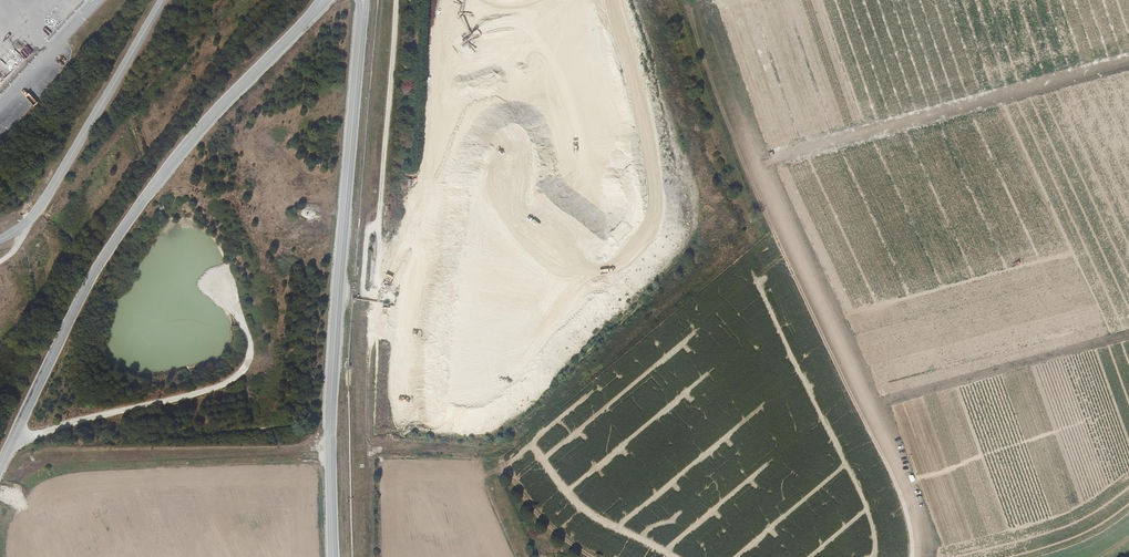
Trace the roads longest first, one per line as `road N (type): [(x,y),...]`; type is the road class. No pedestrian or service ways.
road 1 (track): [(397,0),(368,374),(371,447)]
road 2 (track): [(912,556),(911,529),(890,470),(778,239)]
road 3 (track): [(0,487),(39,476),(62,457),(331,450)]
road 4 (track): [(222,286),(250,347),(236,376),(191,395),(14,438)]

